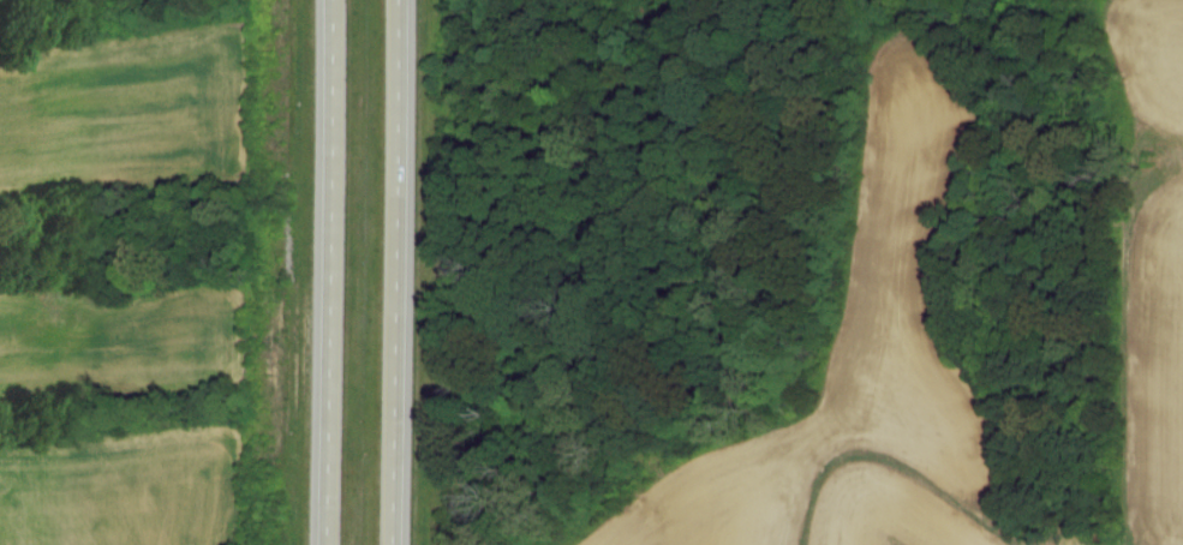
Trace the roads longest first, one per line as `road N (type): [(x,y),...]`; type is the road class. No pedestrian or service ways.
road 1 (primary): [(333,0),(327,544)]
road 2 (primary): [(398,544),(399,0)]

